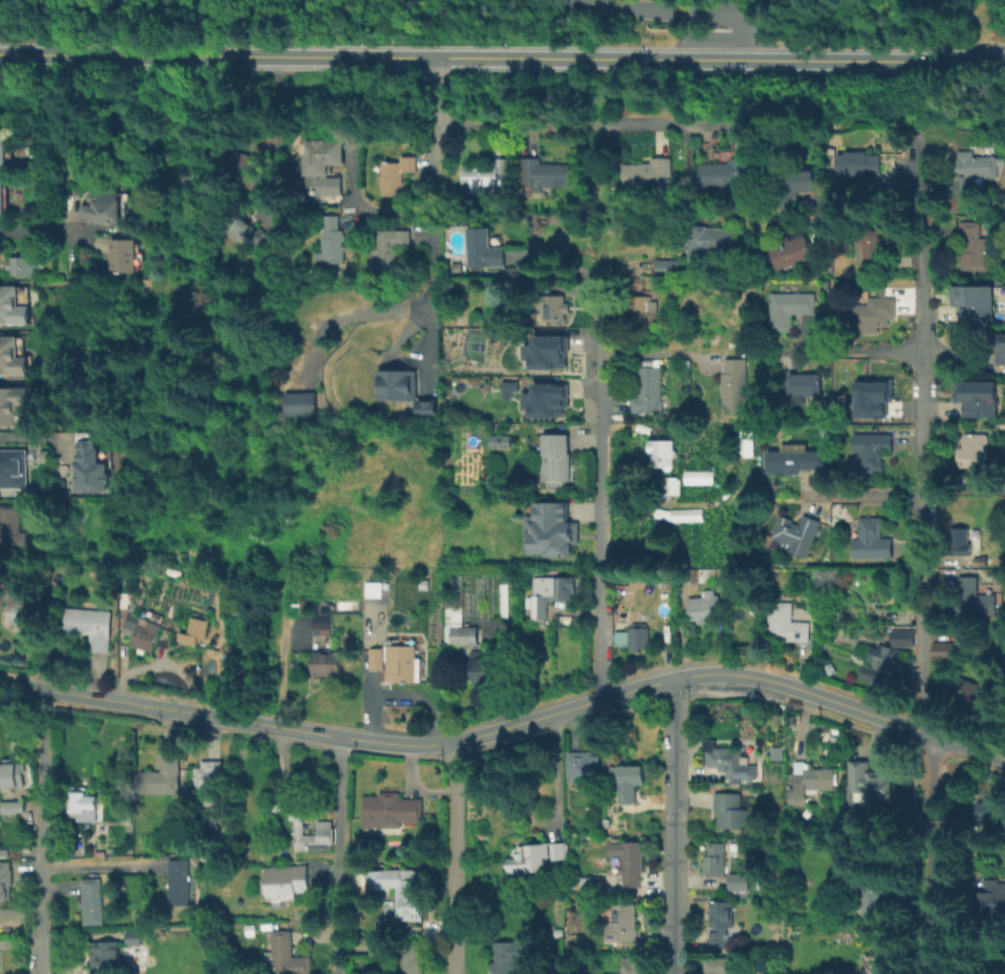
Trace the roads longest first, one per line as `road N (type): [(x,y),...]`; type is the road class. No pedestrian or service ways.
road 1 (tertiary): [(1004,759),(789,686),(718,673),(671,678),(431,744),(0,683)]
road 2 (secondary): [(1004,61),(0,53)]
road 3 (residential): [(926,135),(929,973)]
road 4 (residential): [(599,282),(598,698)]
road 5 (residential): [(671,678),(671,973)]
road 6 (residential): [(44,689),(38,973)]
road 7 (residential): [(437,56),(429,332)]
road 8 (residential): [(340,736),(340,973)]
road 9 (residential): [(454,741),(455,973)]
road 10 (residential): [(288,569),(288,727)]

